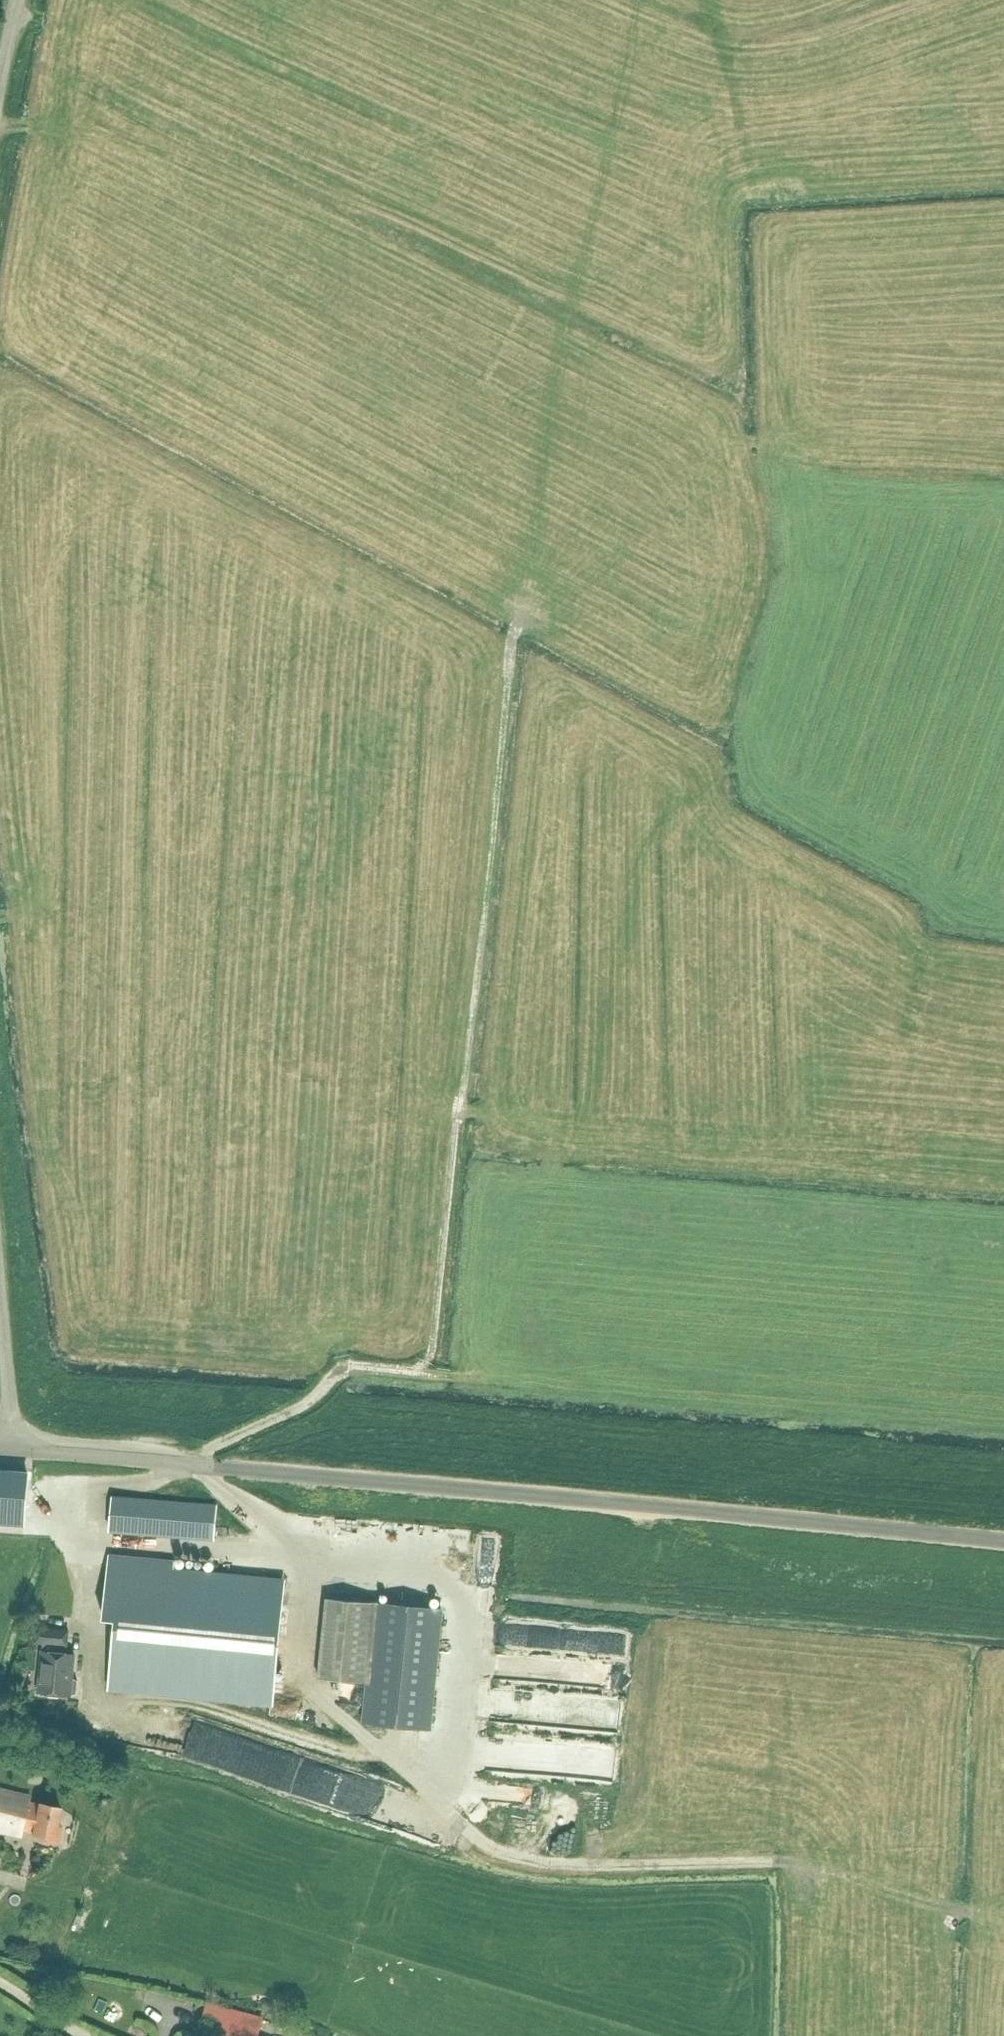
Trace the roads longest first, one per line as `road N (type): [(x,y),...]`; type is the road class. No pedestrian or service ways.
road 1 (unclassified): [(1003,1541),(11,1449)]
road 2 (unclassified): [(11,1449),(0,1298)]

